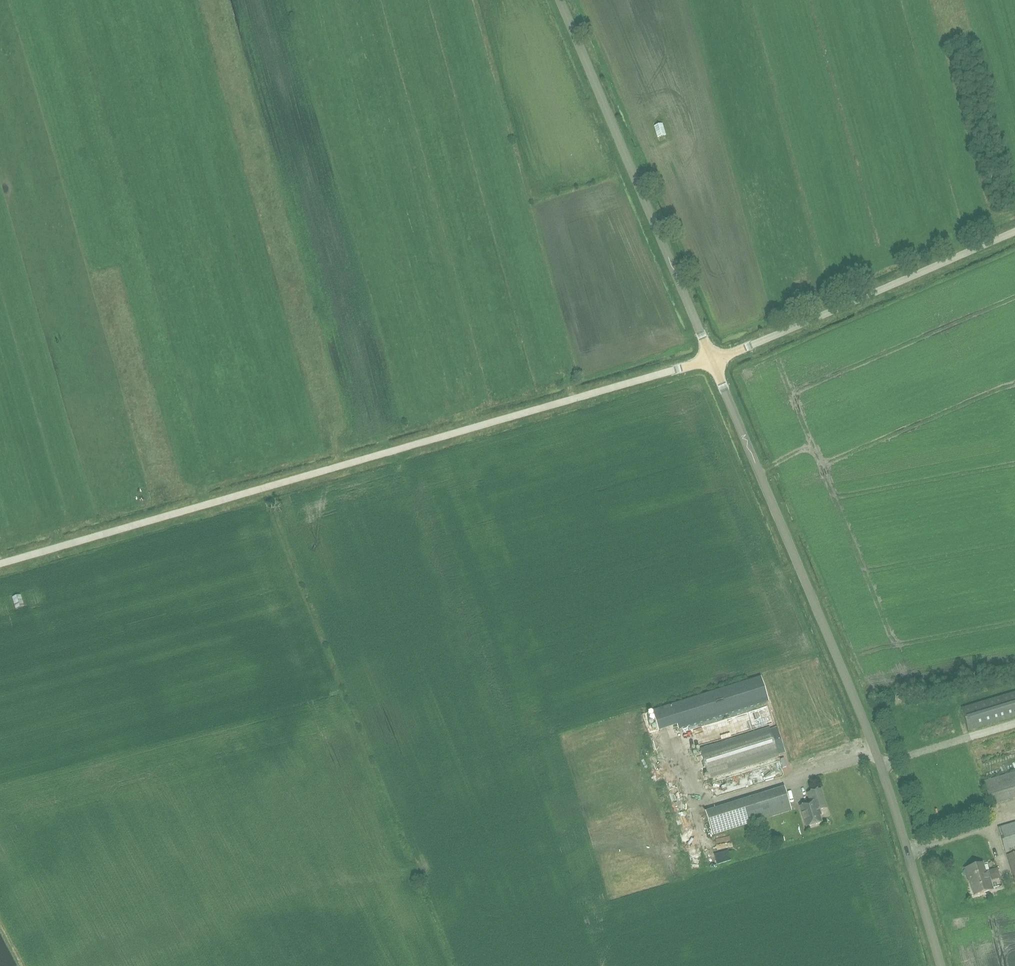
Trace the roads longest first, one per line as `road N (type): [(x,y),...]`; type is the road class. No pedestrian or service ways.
road 1 (unclassified): [(0,564),(711,360)]
road 2 (unclassified): [(940,965),(864,721),(711,360)]
road 3 (unclassified): [(711,360),(561,0)]
road 4 (unclassified): [(711,360),(1014,229)]

